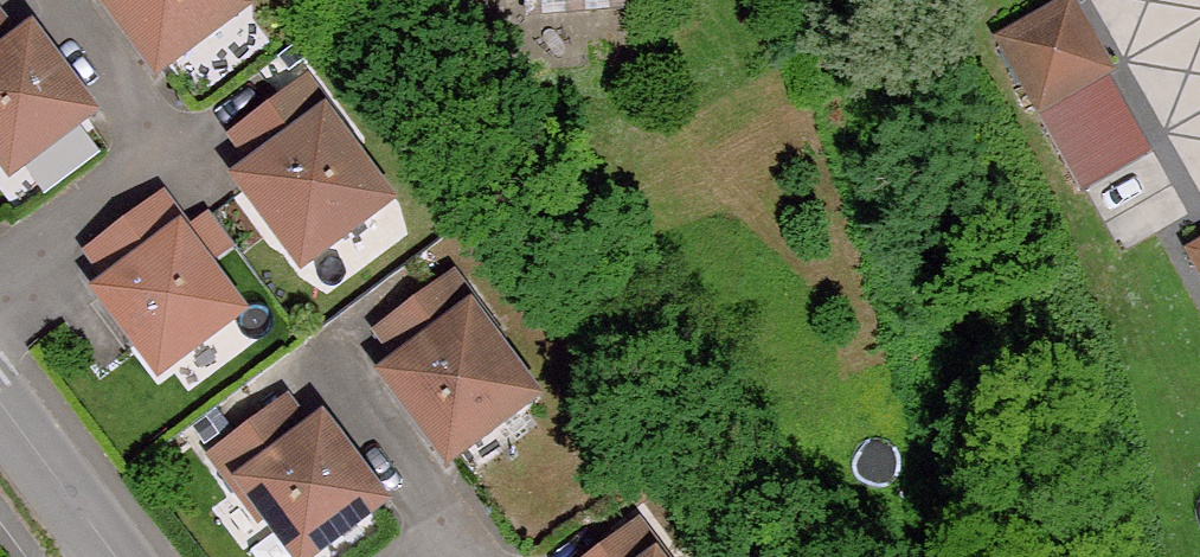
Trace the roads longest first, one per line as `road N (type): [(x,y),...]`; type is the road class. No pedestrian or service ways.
road 1 (unclassified): [(121,556),(0,394)]

